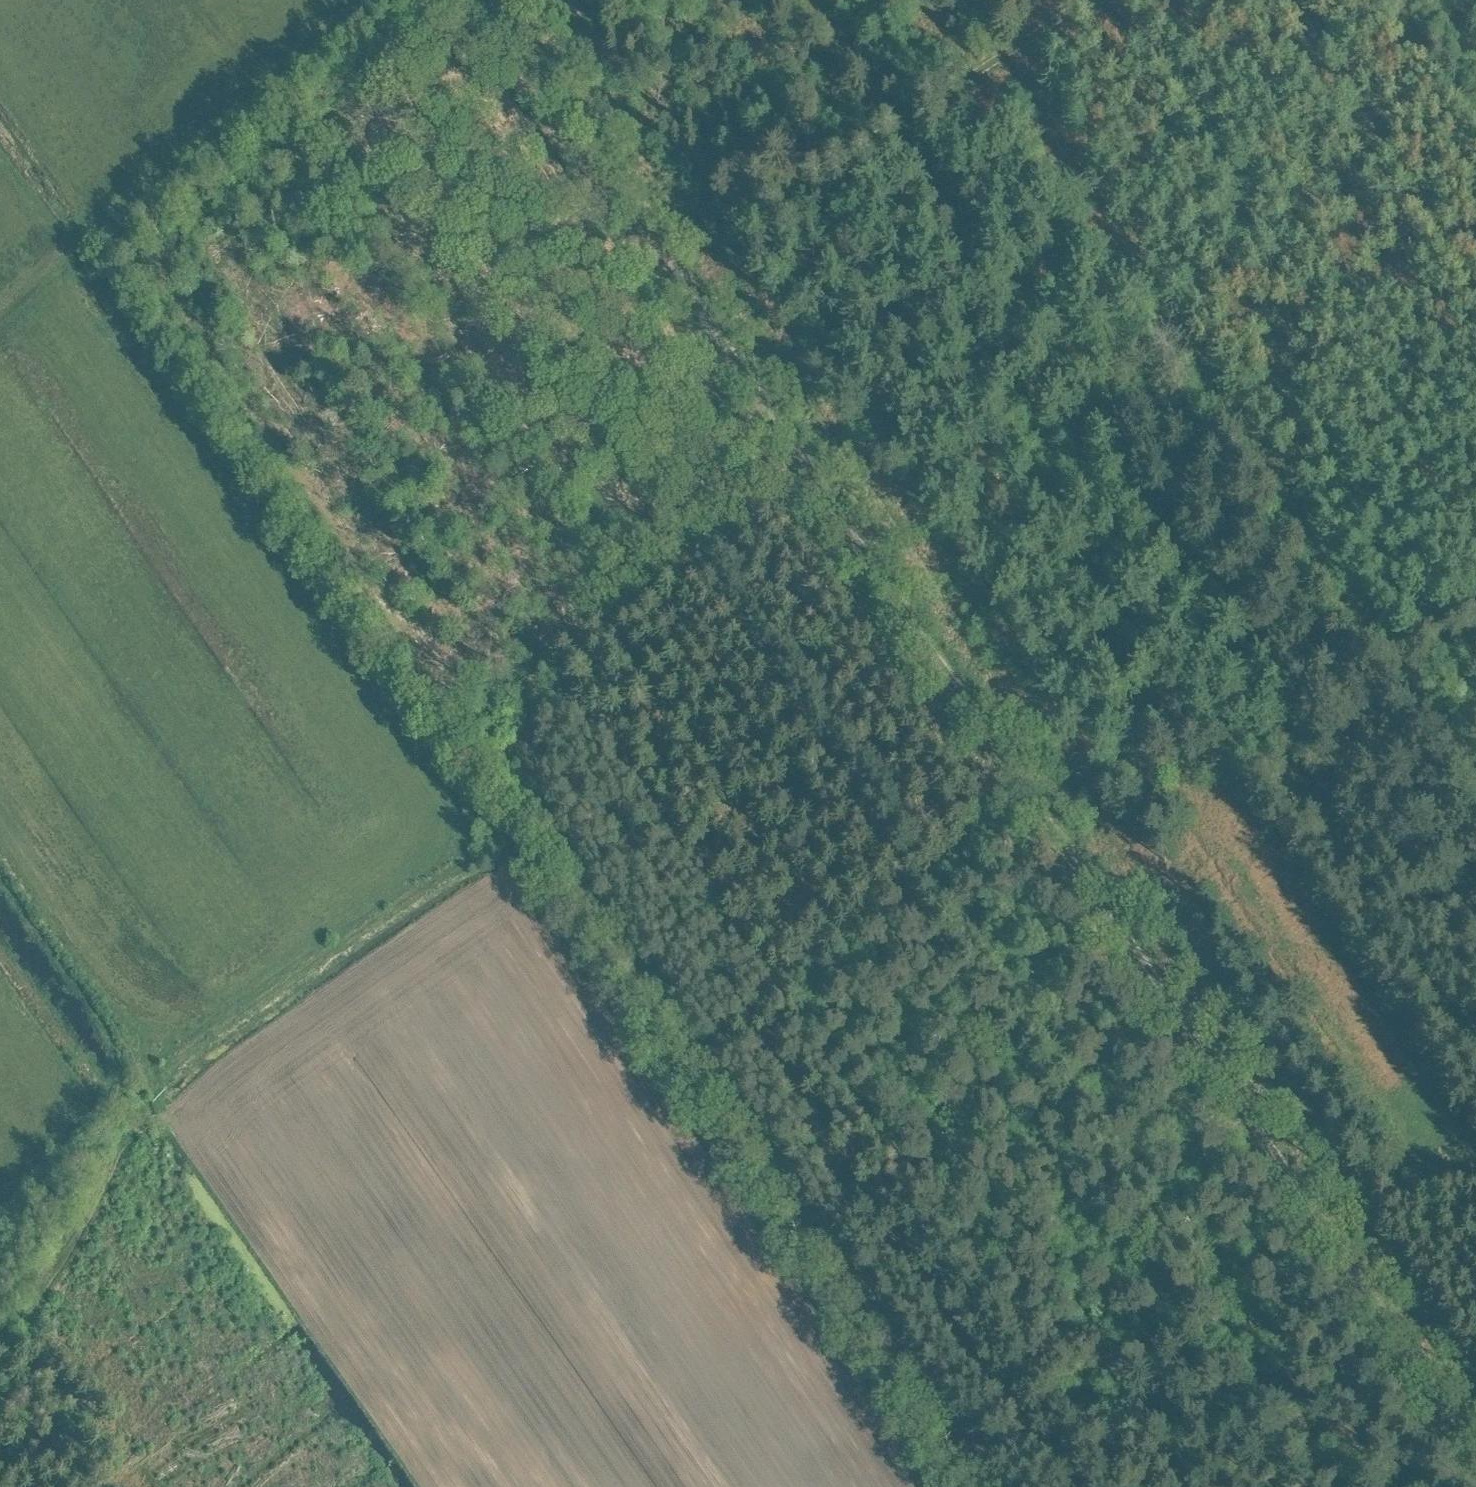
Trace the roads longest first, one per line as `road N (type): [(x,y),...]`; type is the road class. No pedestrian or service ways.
road 1 (track): [(1475,1452),(820,481),(657,256)]
road 2 (track): [(1002,1486),(528,798),(529,666),(562,632),(806,462)]
road 3 (track): [(1475,1183),(1331,1201),(1312,1211),(984,1461)]
road 4 (track): [(361,0),(0,315)]
road 5 (track): [(0,1319),(50,1281),(124,1157),(166,1113)]

